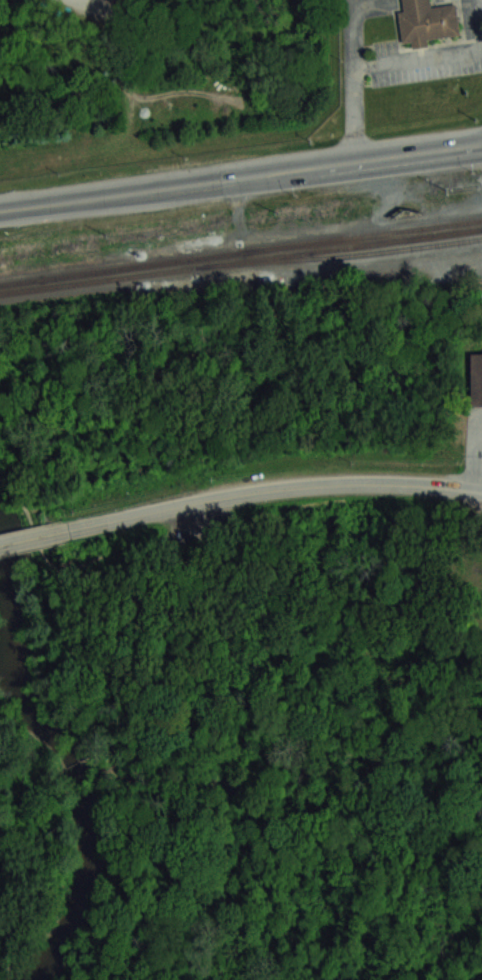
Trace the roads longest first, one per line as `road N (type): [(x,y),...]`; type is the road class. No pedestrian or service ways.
road 1 (primary): [(481,146),(0,212)]
road 2 (tertiary): [(106,522),(288,488),(393,484),(481,493)]

